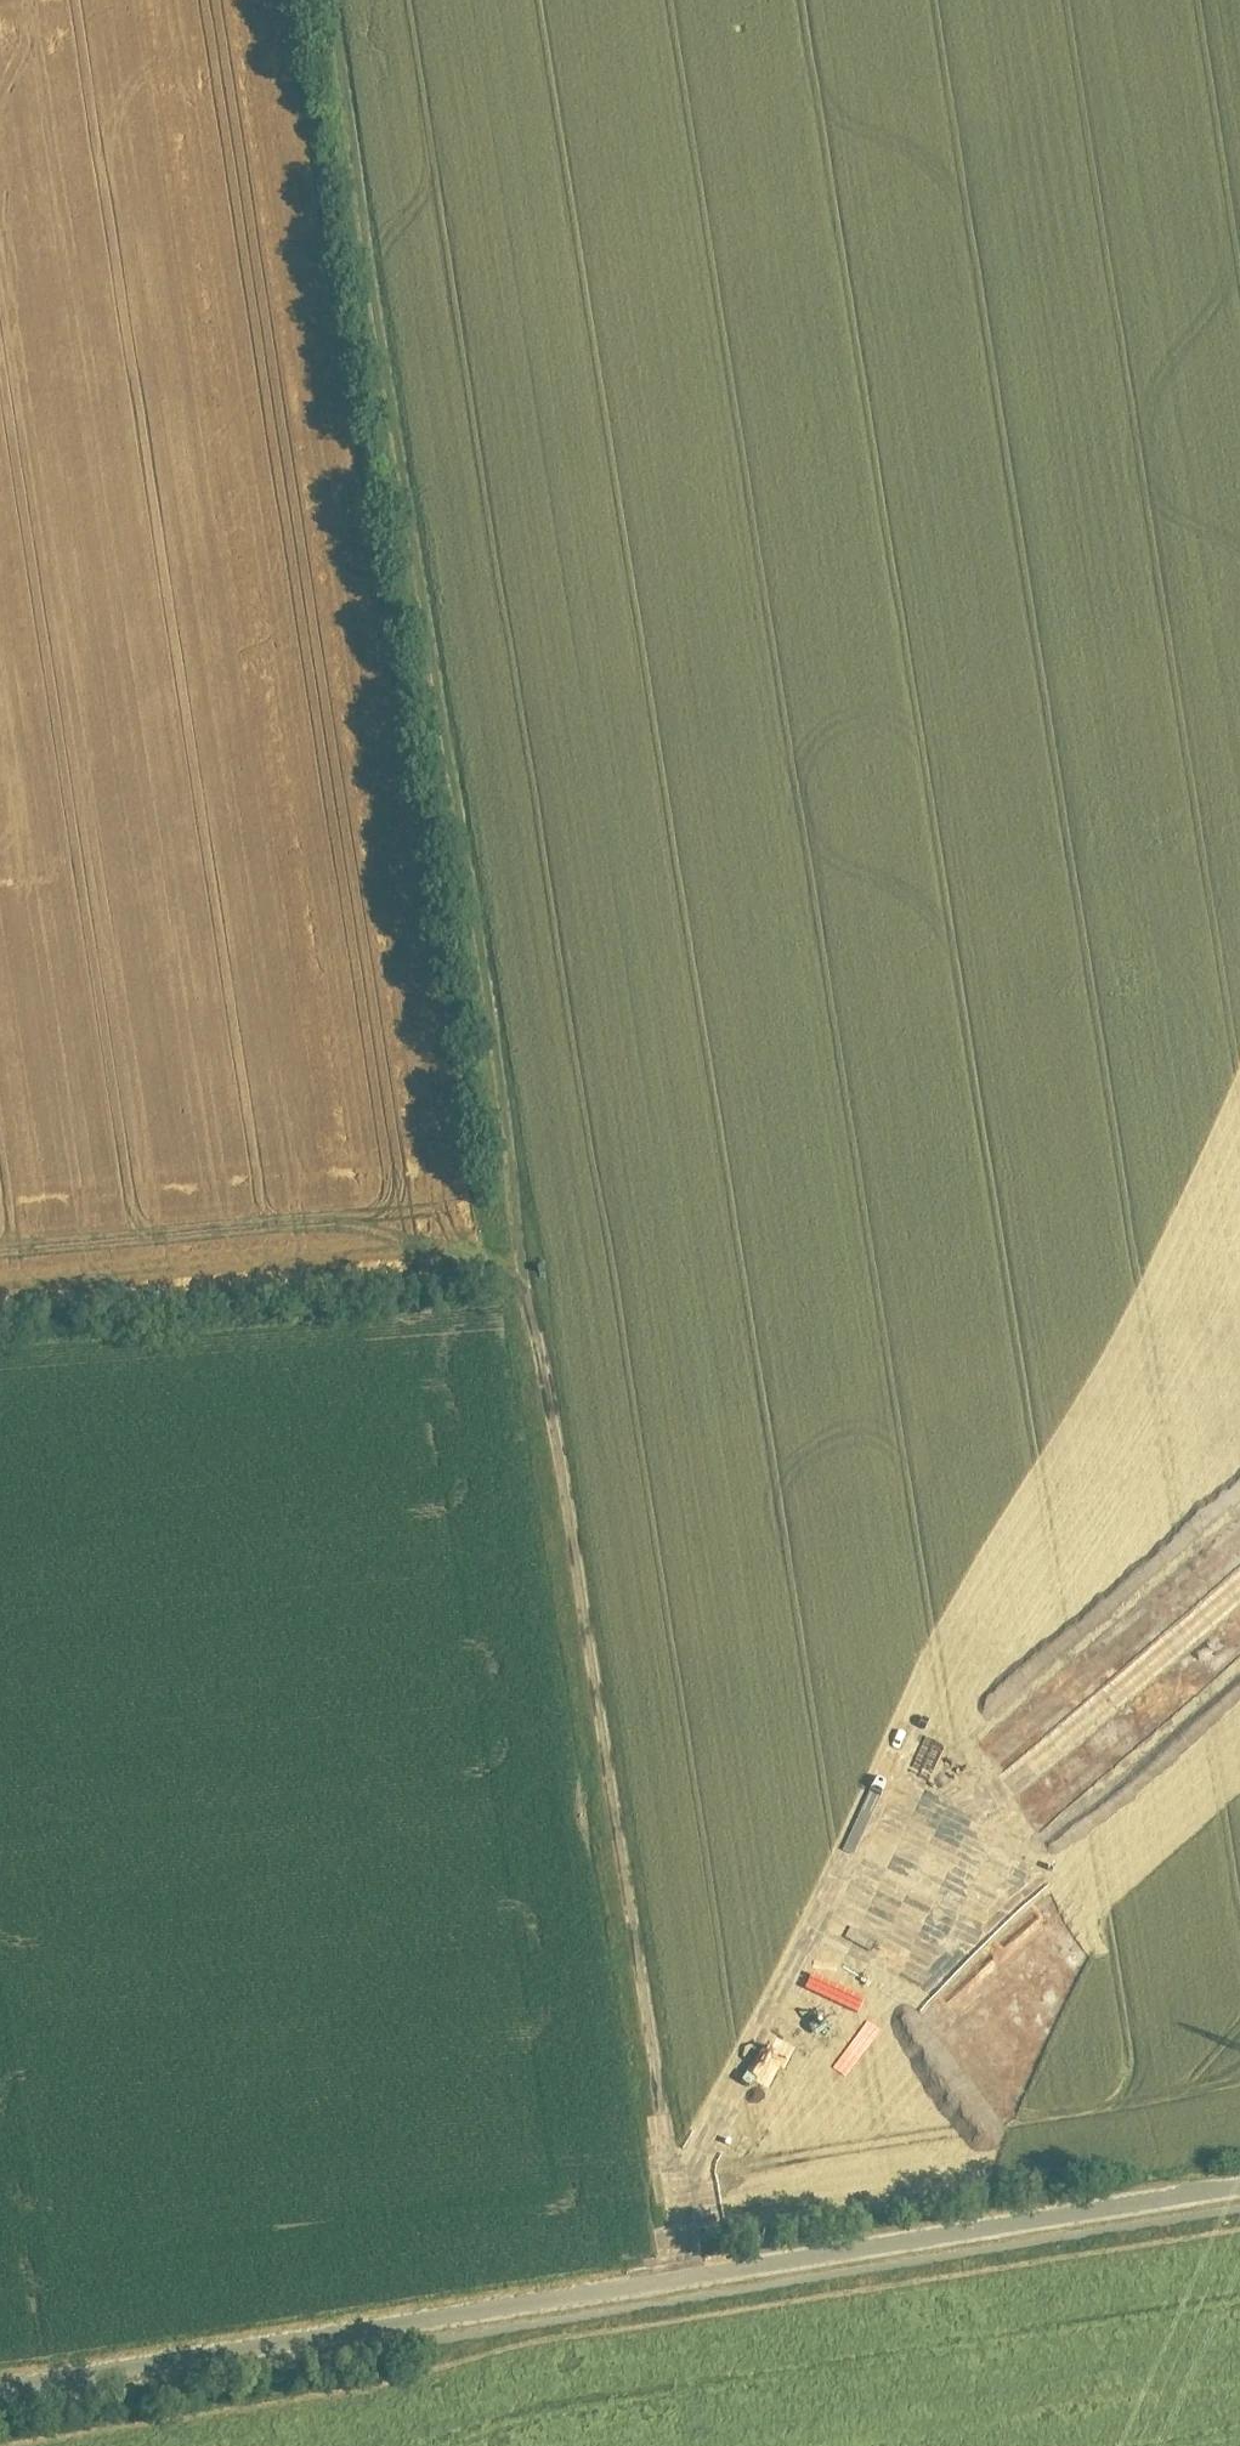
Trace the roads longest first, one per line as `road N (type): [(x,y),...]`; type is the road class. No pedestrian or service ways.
road 1 (track): [(325,0),(550,1342),(689,2282)]
road 2 (unclassified): [(0,2393),(1239,2193)]

